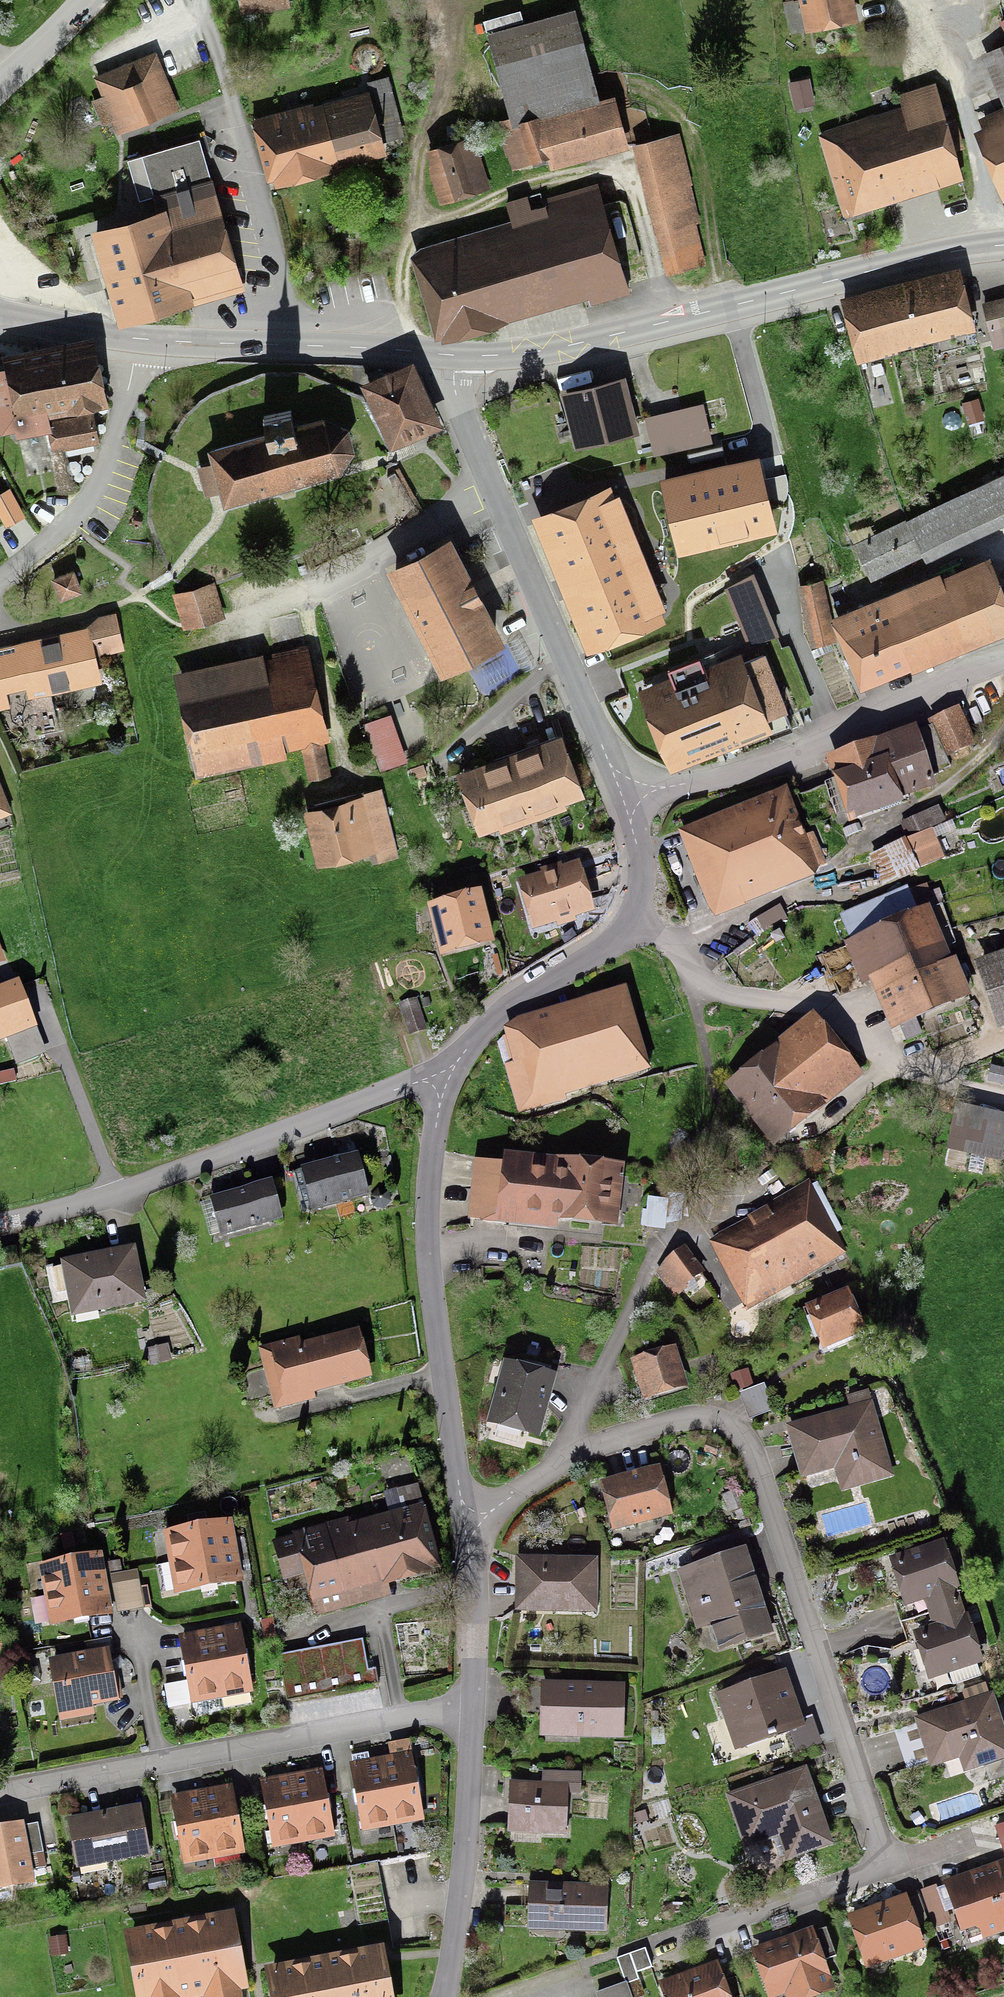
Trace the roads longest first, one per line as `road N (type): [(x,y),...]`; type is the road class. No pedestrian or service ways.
road 1 (residential): [(462,1512),(628,1432),(697,1416),(738,1433),(887,1866)]
road 2 (secondary): [(456,355),(561,348),(1003,244)]
road 3 (residential): [(456,355),(456,387),(474,447),(625,798)]
road 4 (residential): [(0,1792),(470,1714)]
road 5 (residential): [(0,1222),(142,1184),(414,1082),(450,1081)]
road 6 (secondary): [(0,315),(137,338),(456,355)]
road 7 (residential): [(450,1081),(435,1125),(424,1207),(430,1304),(462,1512)]
road 8 (residential): [(625,798),(741,772),(832,740),(1003,658)]
road 9 (residential): [(627,920),(656,934),(718,992),(830,1016),(892,1064),(929,1077)]
road 10 (residential): [(470,1714),(466,1849),(444,1996)]
road 11 (residential): [(627,920),(599,951),(494,1021),(450,1081)]
road 12 (residential): [(670,1938),(887,1866)]
road 13 (residential): [(462,1512),(470,1714)]
road 14 (residential): [(625,798),(641,873),(627,920)]
road 15 (tertiary): [(87,0),(0,85)]

